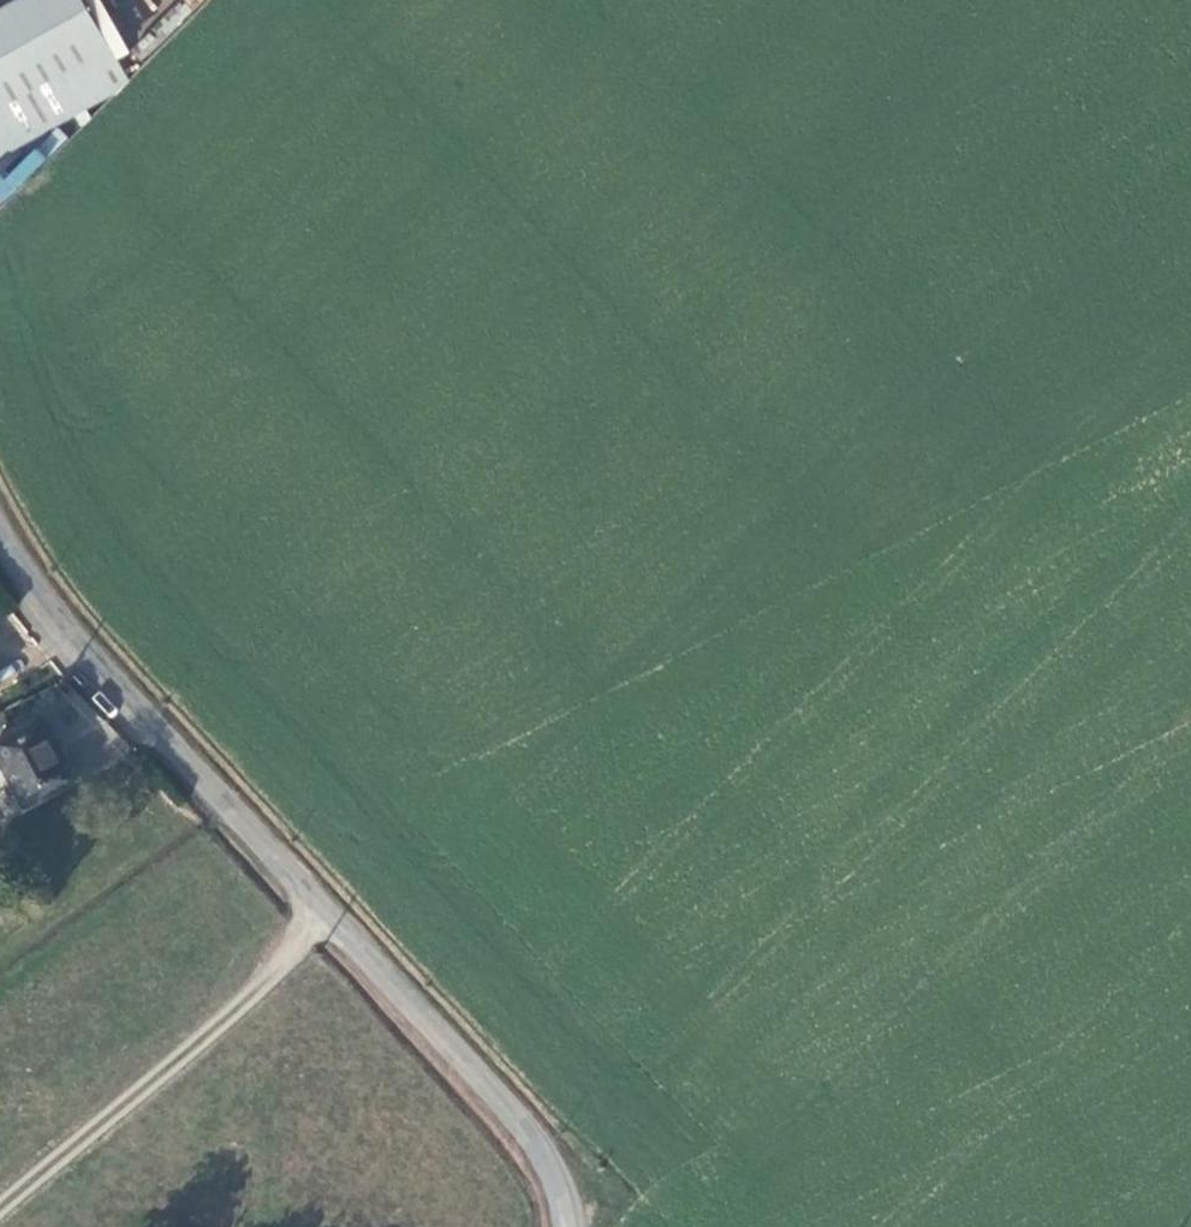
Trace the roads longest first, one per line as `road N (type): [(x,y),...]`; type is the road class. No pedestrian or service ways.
road 1 (unclassified): [(562,1226),(562,1206),(512,1123),(59,623),(0,542)]

